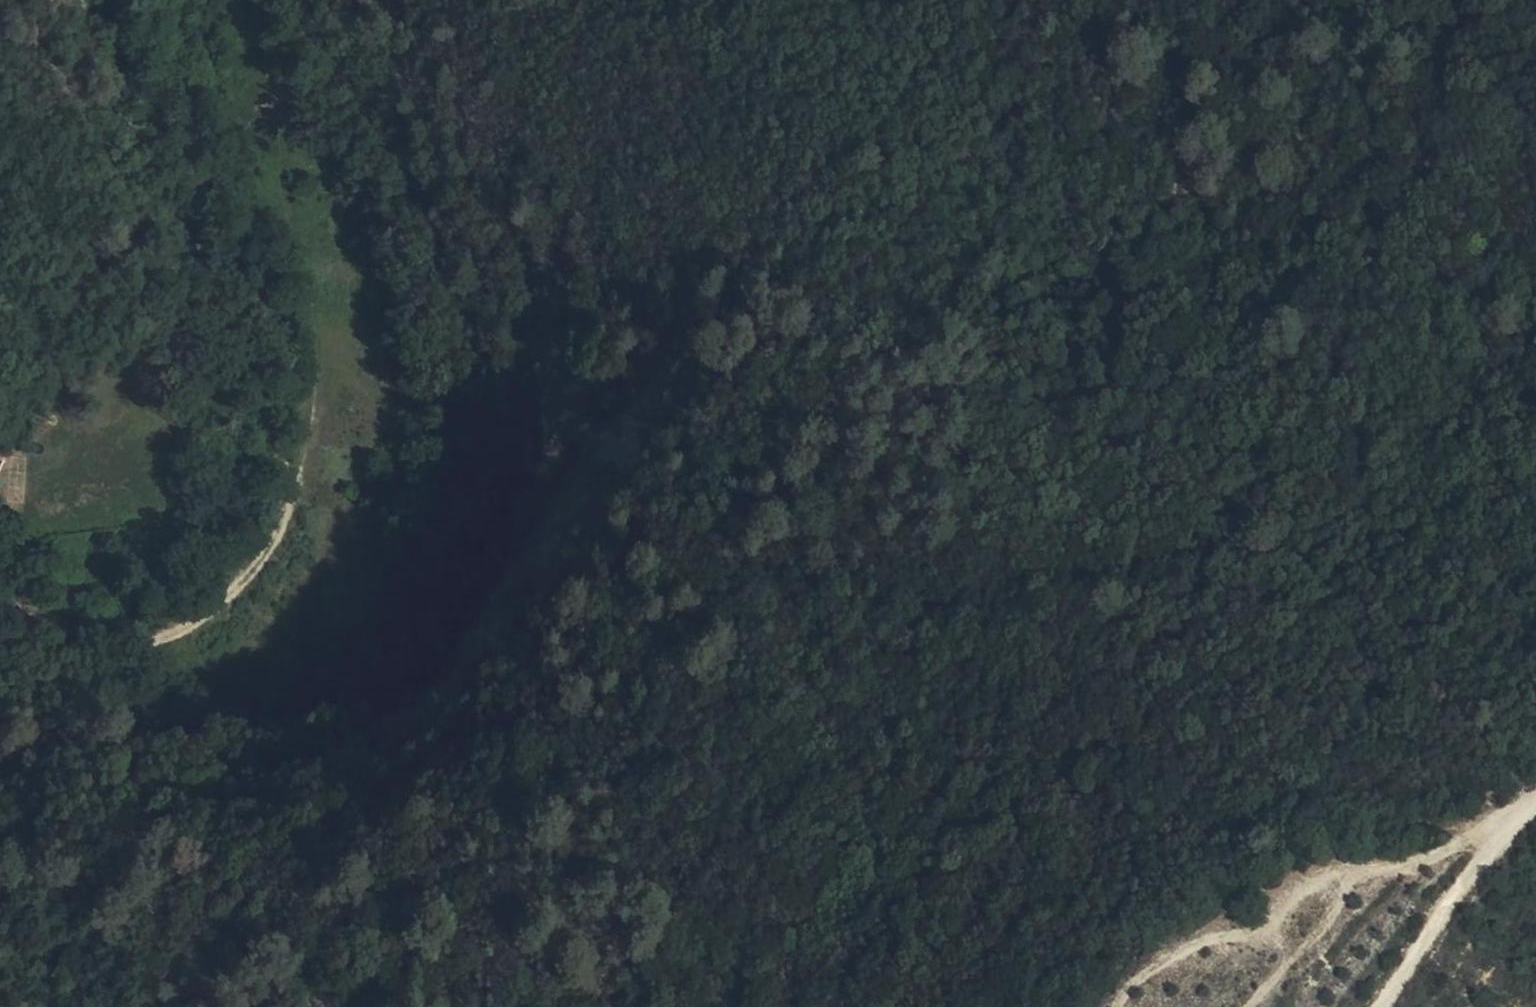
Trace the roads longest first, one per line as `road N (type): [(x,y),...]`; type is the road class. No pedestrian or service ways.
road 1 (track): [(0,598),(167,565),(331,433)]
road 2 (track): [(1535,803),(1462,881),(1386,1006)]

